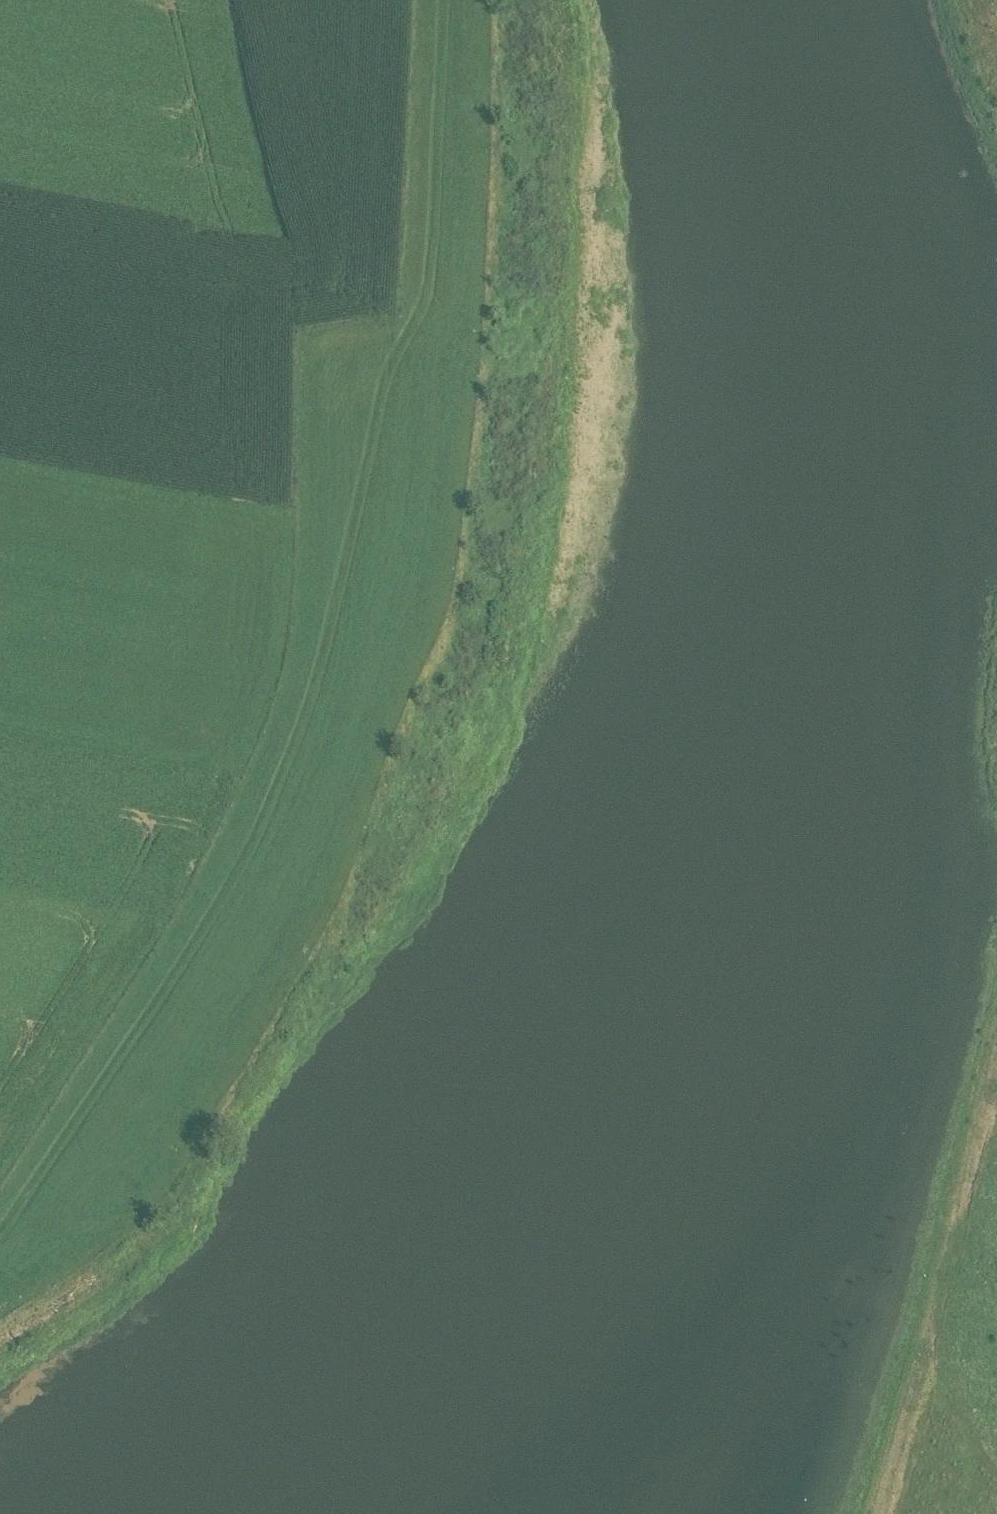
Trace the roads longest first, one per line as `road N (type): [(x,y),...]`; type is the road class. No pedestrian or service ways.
road 1 (track): [(0,1227),(129,1055),(280,792),(319,684),(377,430),(386,342)]

